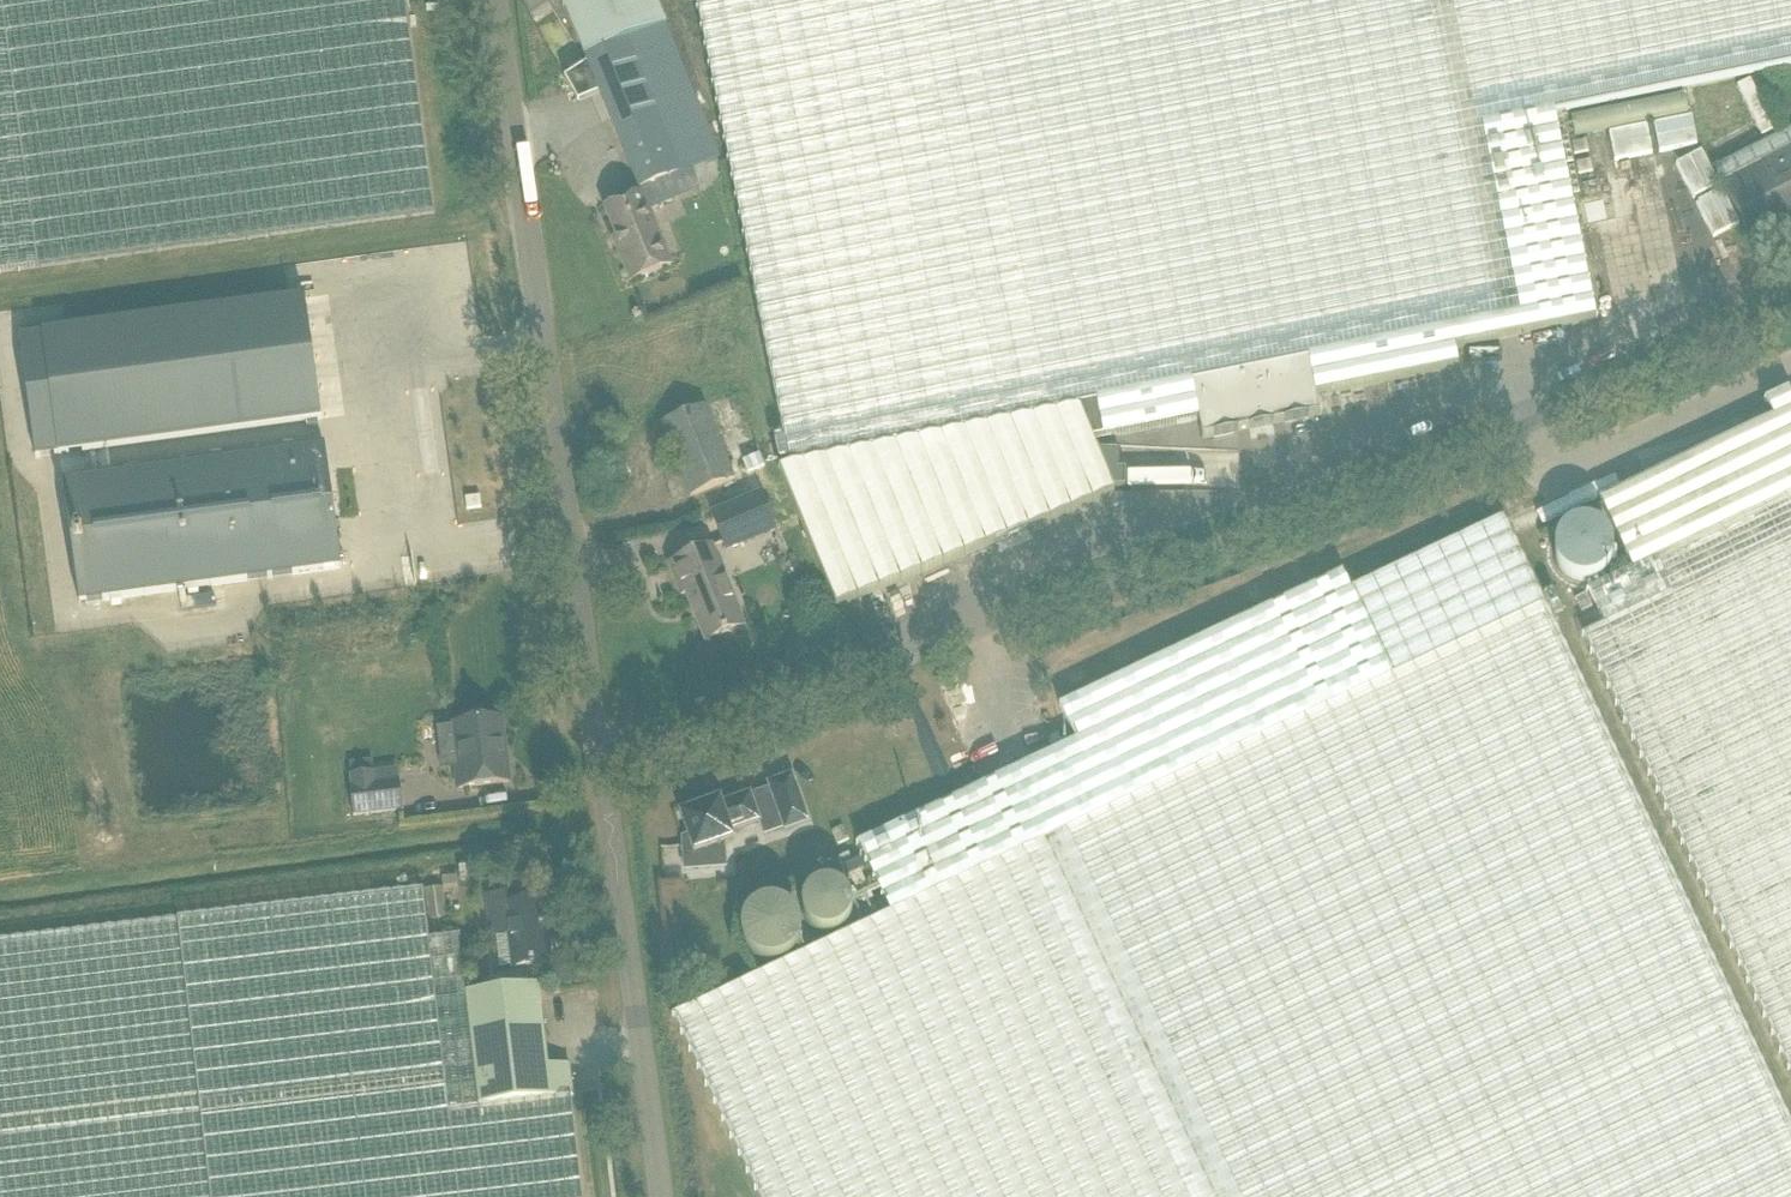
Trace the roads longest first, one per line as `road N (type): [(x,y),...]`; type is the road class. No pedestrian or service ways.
road 1 (unclassified): [(596,767),(920,664),(1790,306)]
road 2 (unclassified): [(596,767),(491,0)]
road 3 (unclassified): [(660,1196),(596,767)]

